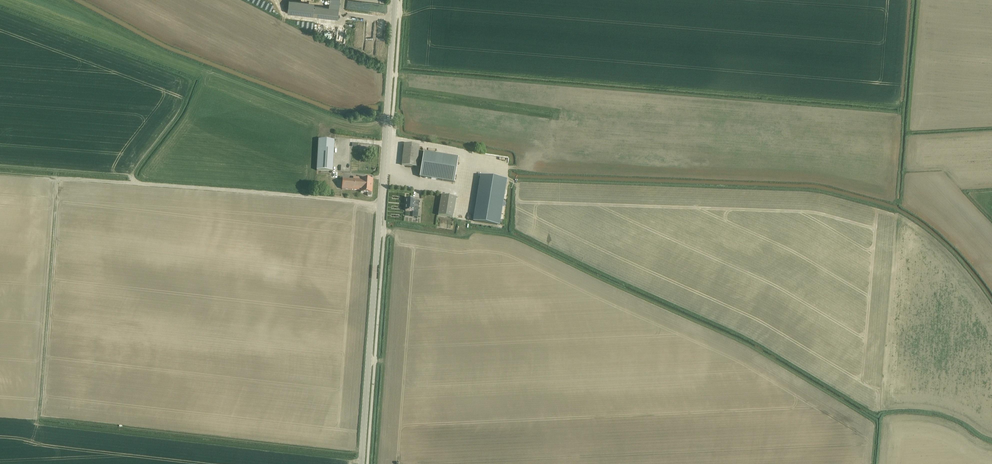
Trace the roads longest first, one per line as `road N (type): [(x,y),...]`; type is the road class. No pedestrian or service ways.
road 1 (tertiary): [(361,463),(395,0)]

